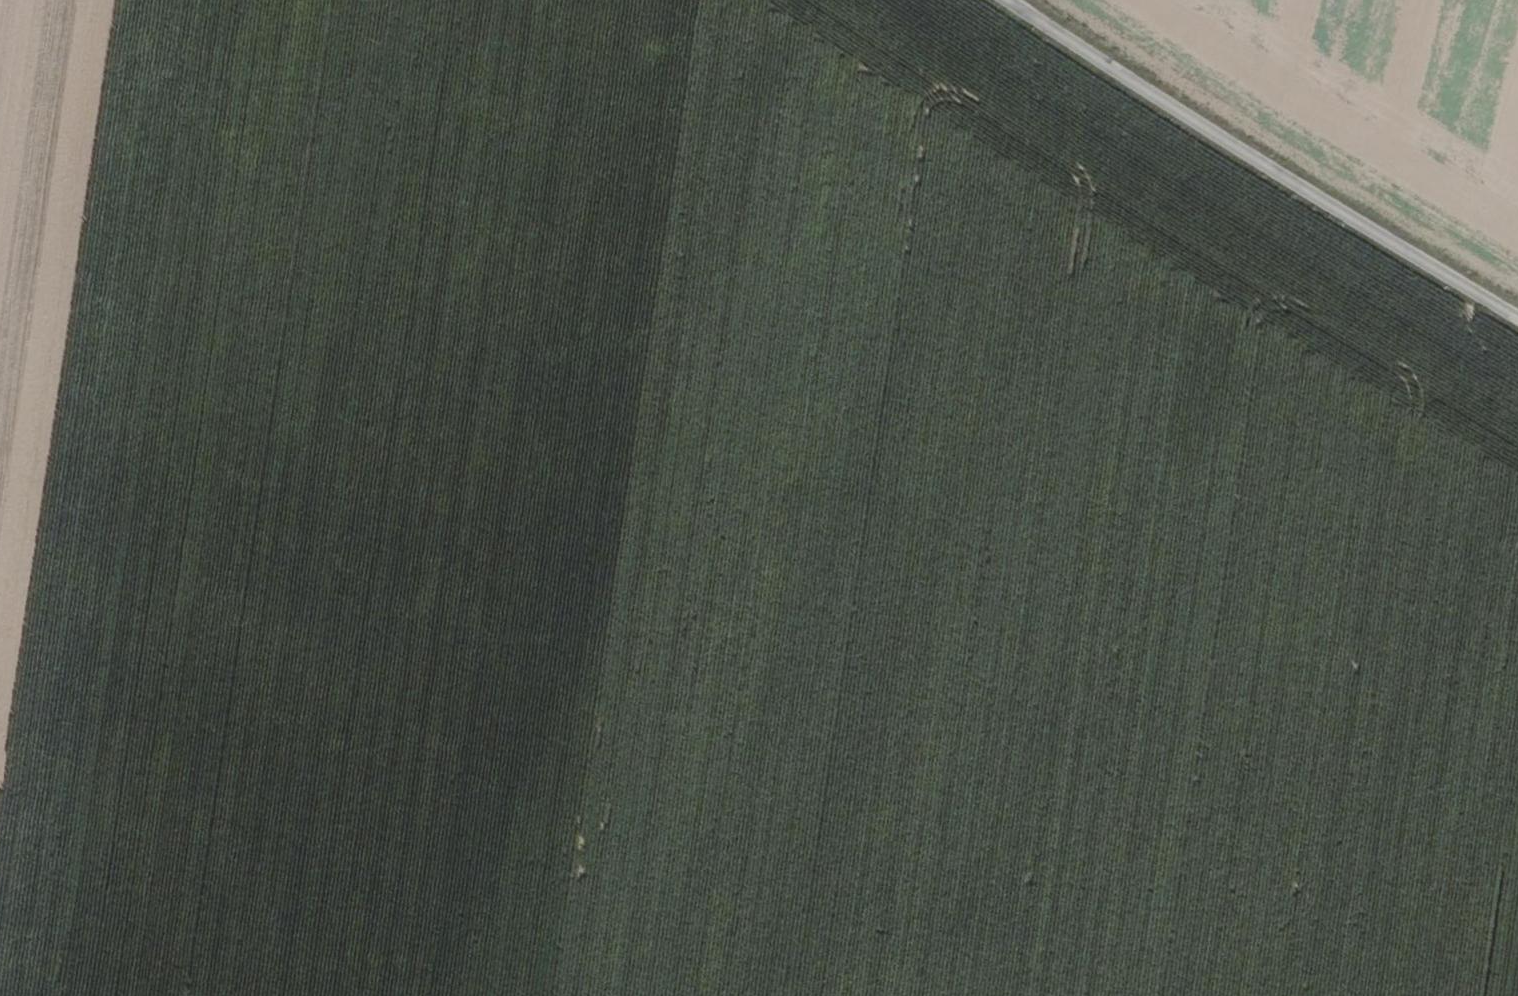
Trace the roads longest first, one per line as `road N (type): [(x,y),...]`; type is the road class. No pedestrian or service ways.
road 1 (unclassified): [(998,0),(1517,325)]

